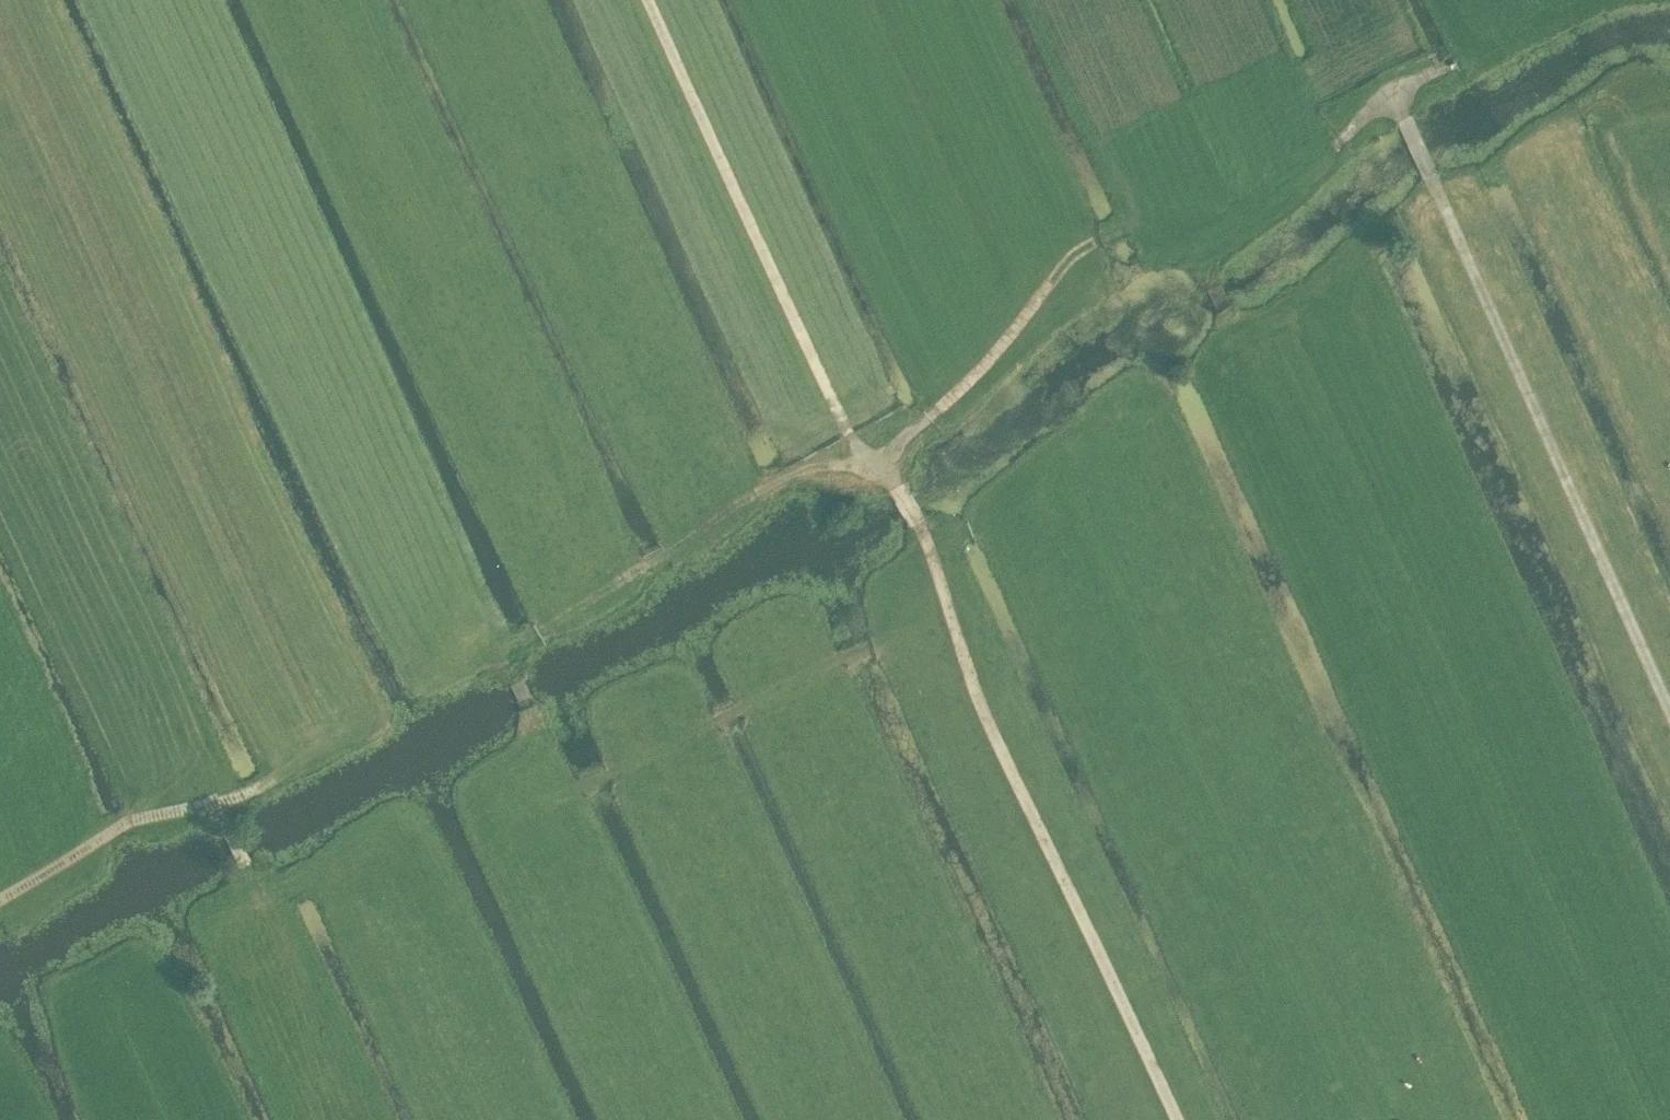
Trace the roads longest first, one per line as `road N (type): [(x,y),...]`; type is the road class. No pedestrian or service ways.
road 1 (track): [(1176,1119),(977,697),(925,530),(899,485),(854,440),(651,0)]
road 2 (track): [(514,676),(546,630),(812,467),(879,464),(938,412),(1127,280),(1209,248),(1291,192),(1390,94),(1406,117)]
road 3 (track): [(1669,709),(1406,117)]
road 4 (track): [(265,789),(136,821),(0,905)]
road 5 (track): [(1390,94),(1604,0)]

